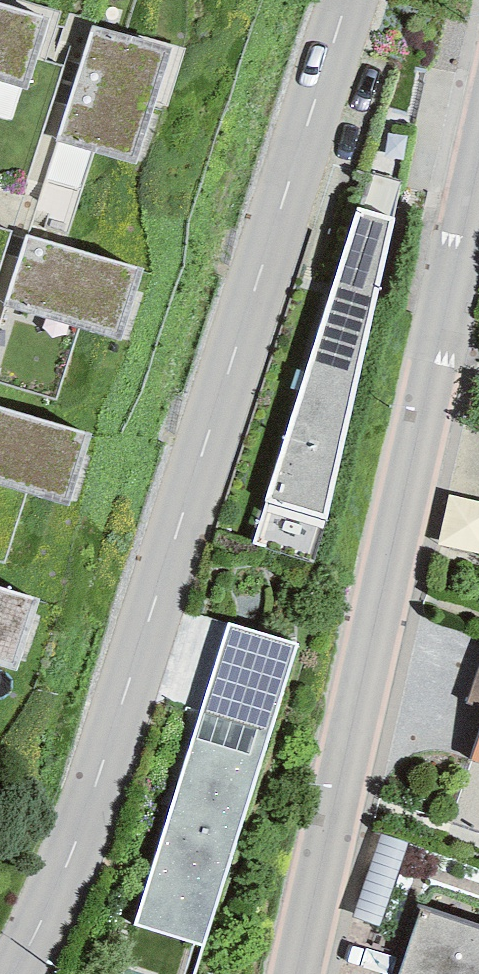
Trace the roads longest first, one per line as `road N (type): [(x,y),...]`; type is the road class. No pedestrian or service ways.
road 1 (tertiary): [(17,973),(95,798),(347,0)]
road 2 (tertiary): [(304,973),(478,159)]

